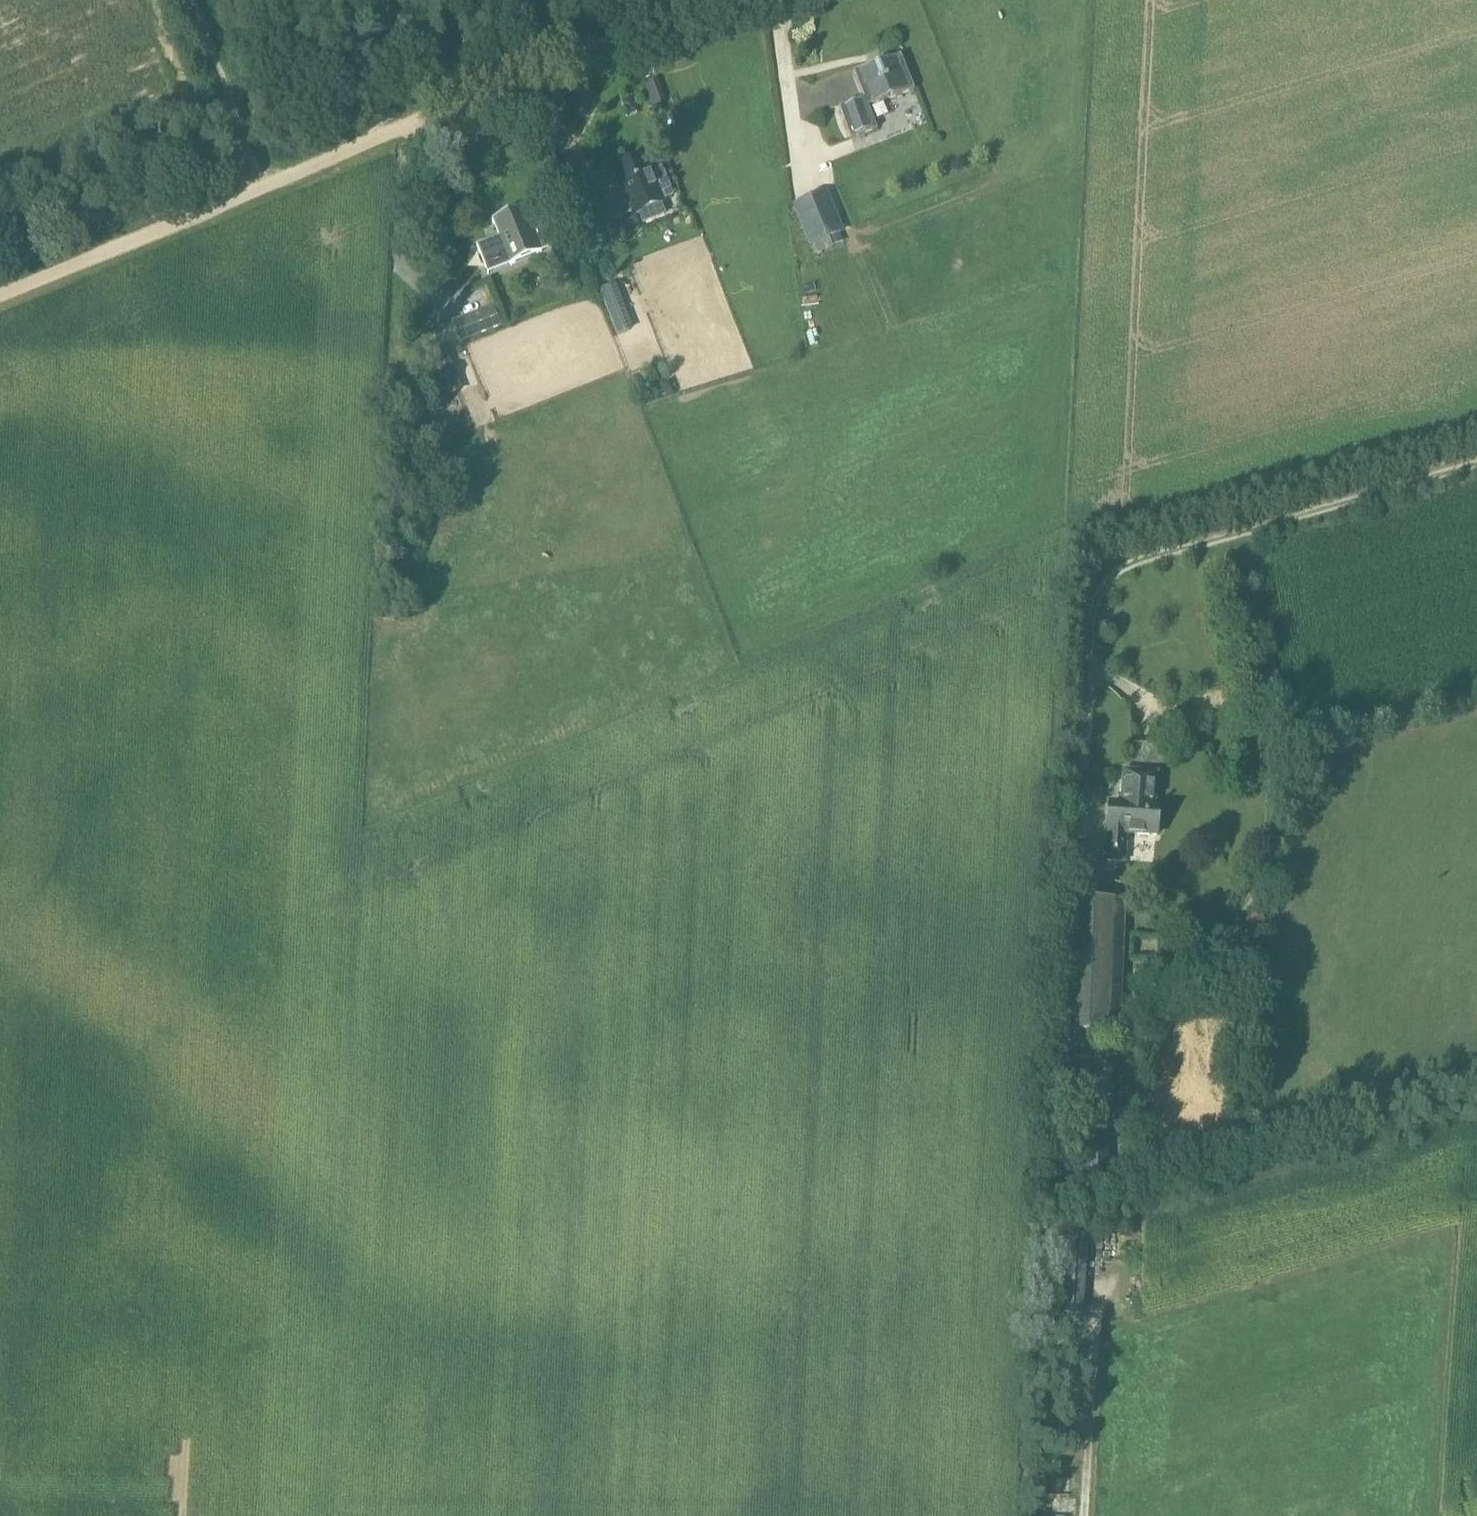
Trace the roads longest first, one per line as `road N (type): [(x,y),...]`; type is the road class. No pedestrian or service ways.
road 1 (track): [(0,299),(726,0)]
road 2 (track): [(1476,465),(1126,566),(1101,584),(1090,618),(1091,669)]
road 3 (track): [(1094,1323),(1082,1515)]

